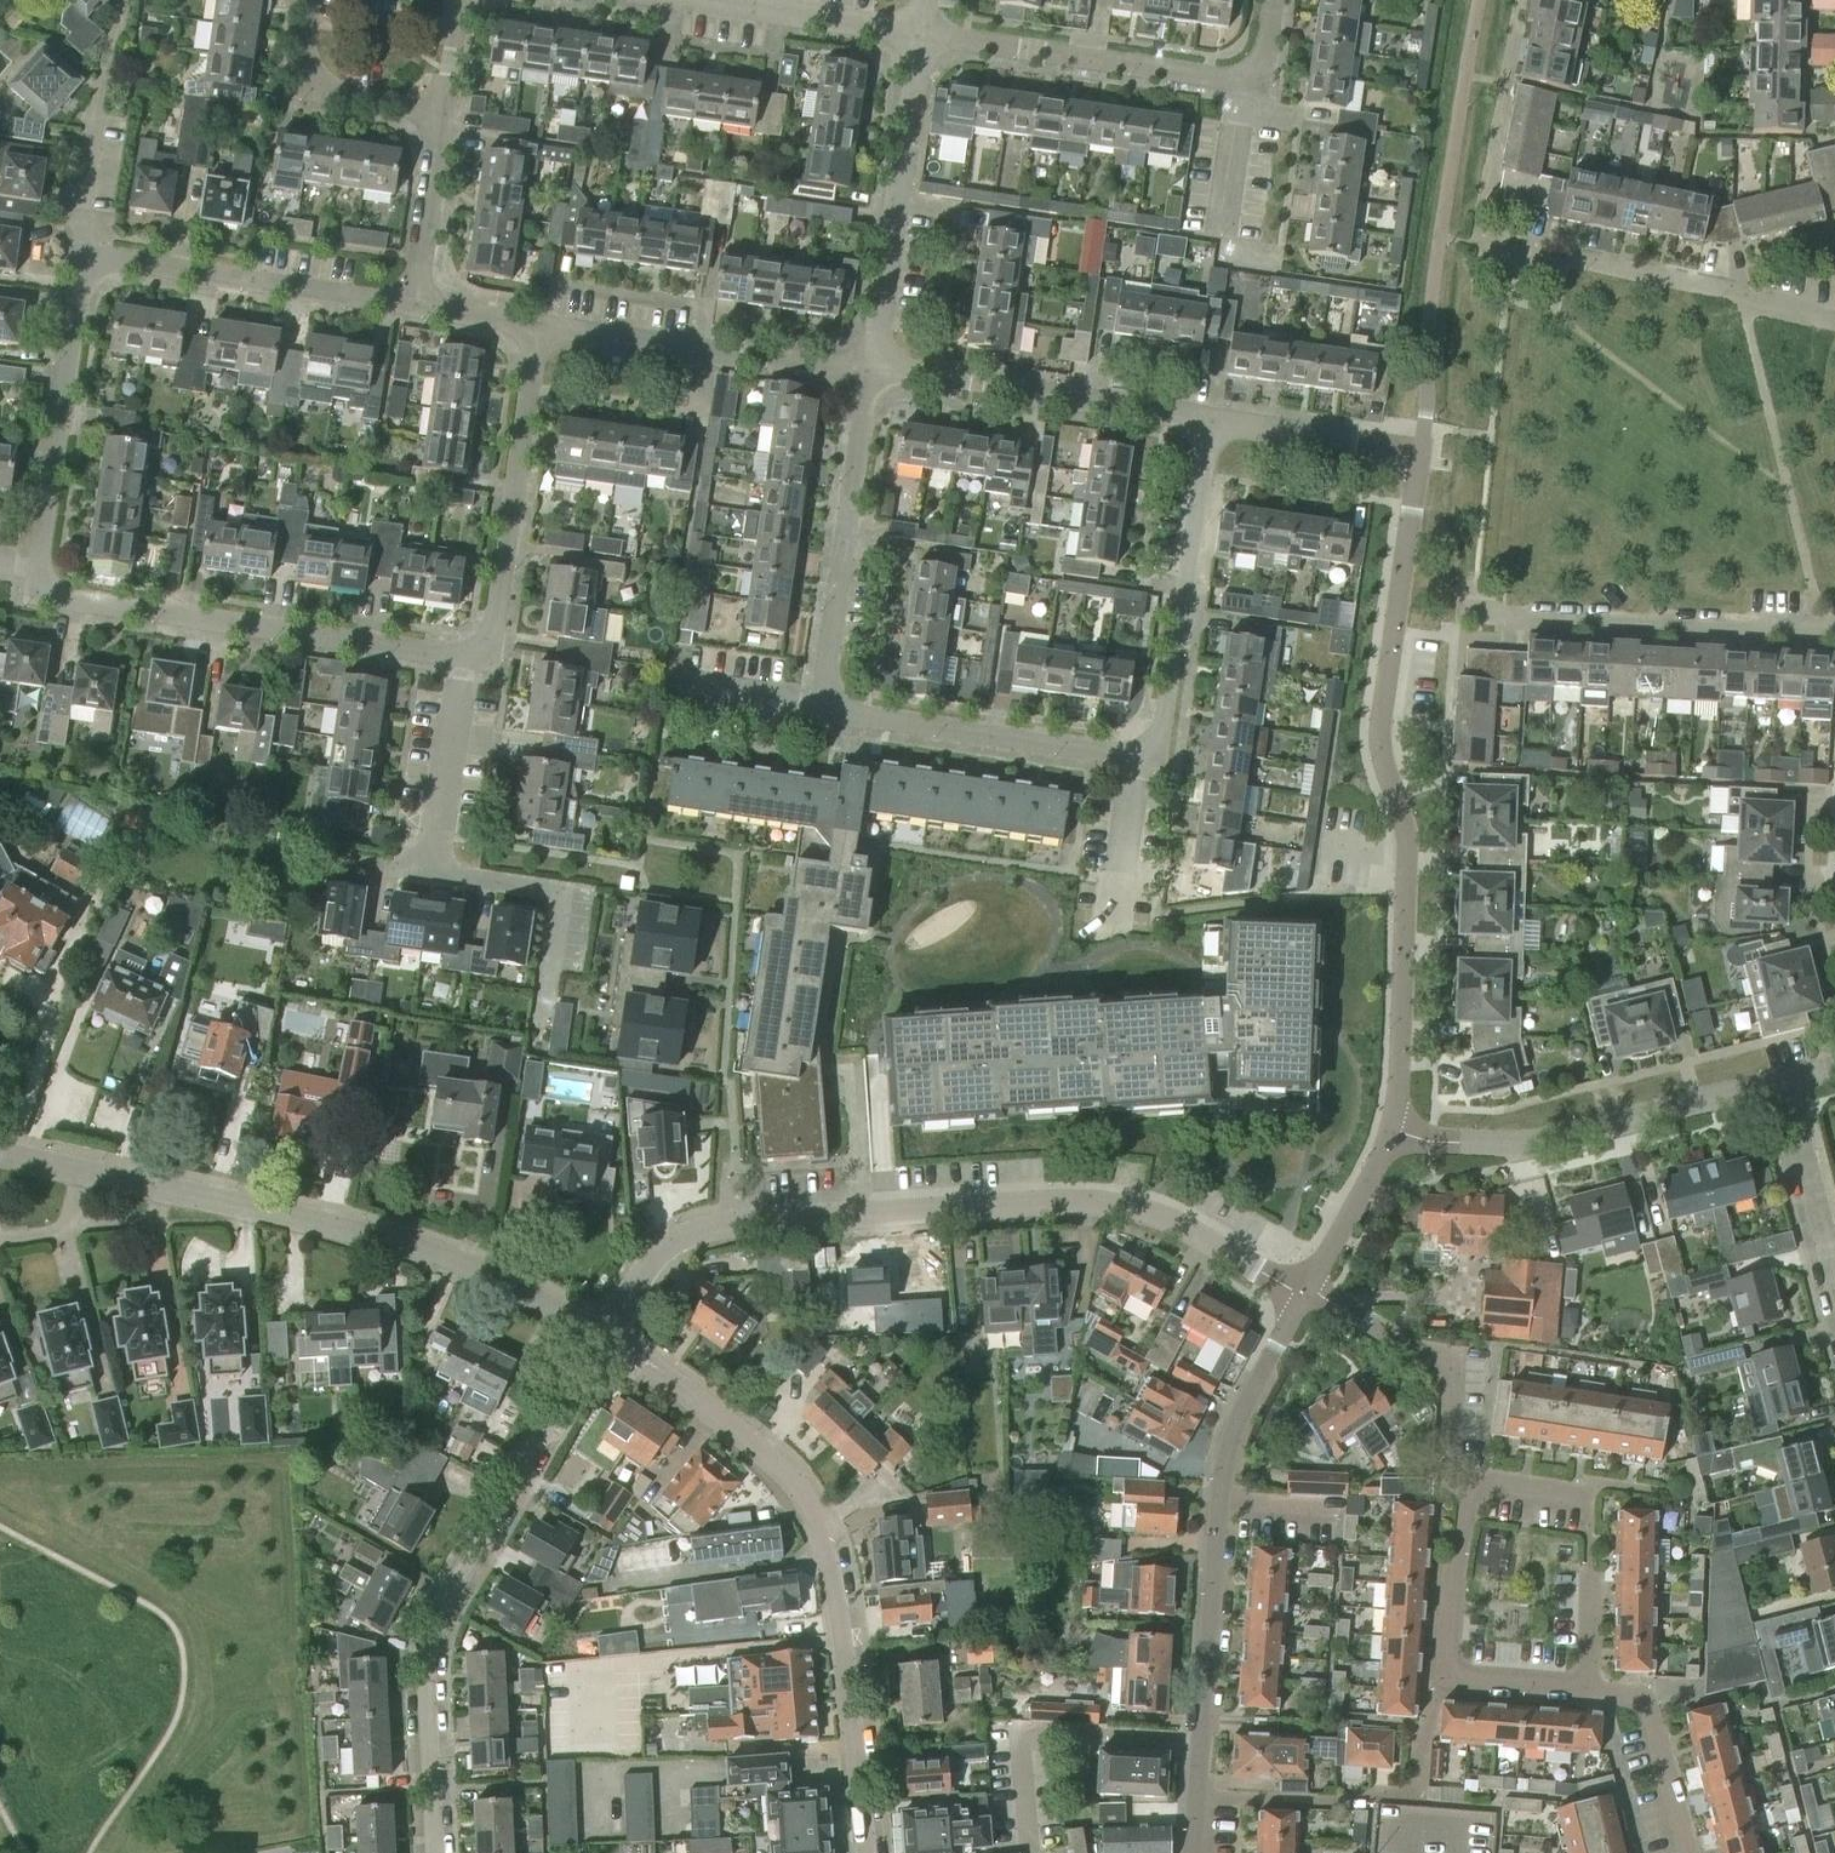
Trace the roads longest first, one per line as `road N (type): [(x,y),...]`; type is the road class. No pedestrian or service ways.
road 1 (residential): [(1390,1135),(1400,1095),(1406,834),(1379,749),(1420,451),(1208,420)]
road 2 (residential): [(1686,1852),(1640,1696),(1446,1678),(1468,1479),(1443,1473),(1447,1367),(1304,1290)]
road 3 (residential): [(602,1335),(685,1240),(743,1222),(1093,1205),(1145,1213),(1304,1290)]
road 4 (residential): [(86,256),(42,573),(68,598),(469,656)]
road 5 (residential): [(602,1335),(459,1261),(0,1153)]
road 6 (residential): [(867,1852),(851,1641),(829,1533),(747,1440),(602,1335)]
road 7 (residential): [(1191,1852),(1228,1455),(1251,1389),(1304,1290)]
road 8 (residential): [(435,1852),(425,1686),(435,1632),(602,1335)]
road 9 (residential): [(1390,1135),(1537,1139),(1791,1086)]
road 10 (residential): [(1208,420),(1160,760),(1139,757)]
road 11 (residential): [(1834,319),(1482,243)]
road 12 (residential): [(1834,634),(1477,612)]
road 13 (residential): [(469,656),(497,641),(536,329)]
road 14 (residential): [(873,371),(922,32)]
road 15 (residential): [(873,371),(536,329)]
road 16 (residential): [(1208,420),(873,371)]
road 17 (residential): [(823,702),(873,371)]
road 18 (residential): [(416,300),(86,256)]
road 19 (residential): [(1244,81),(922,32)]
road 20 (residential): [(1139,757),(865,716),(823,702)]
road 21 (residential): [(442,839),(438,872),(565,891),(548,1032)]
road 22 (residential): [(316,0),(302,88),(444,108)]
road 23 (residential): [(922,32),(712,0)]
road 24 (residential): [(1834,1292),(1791,1086)]
road 25 (residential): [(416,300),(444,108)]
road 26 (residential): [(442,839),(469,656)]
road 27 (residential): [(102,77),(79,207),(86,256)]
road 28 (residential): [(1304,1290),(1390,1135)]
road 29 (residential): [(1139,757),(1116,931)]
road 30 (residential): [(1244,81),(1221,243)]
road 31 (residential): [(823,702),(679,683)]
road 32 (residential): [(536,329),(416,300)]

